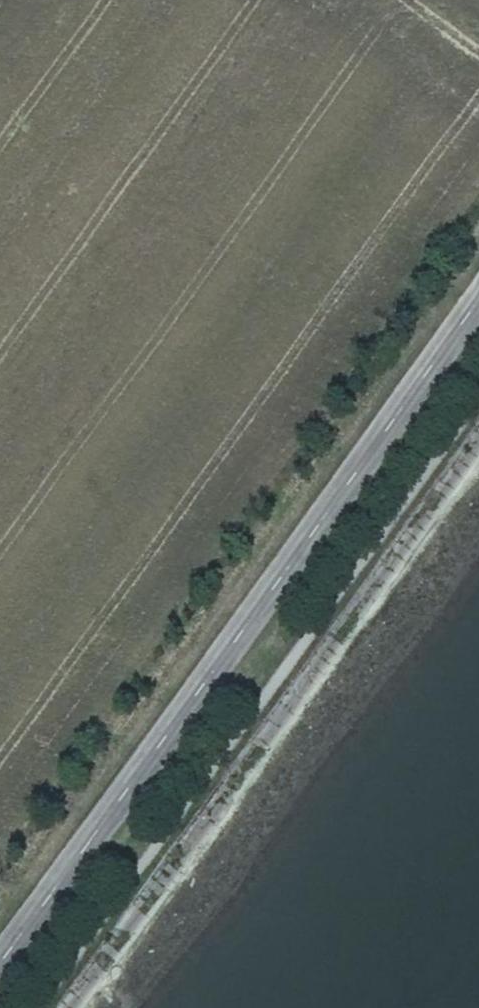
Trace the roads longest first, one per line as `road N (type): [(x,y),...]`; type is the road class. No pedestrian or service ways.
road 1 (secondary): [(478,309),(0,971)]

